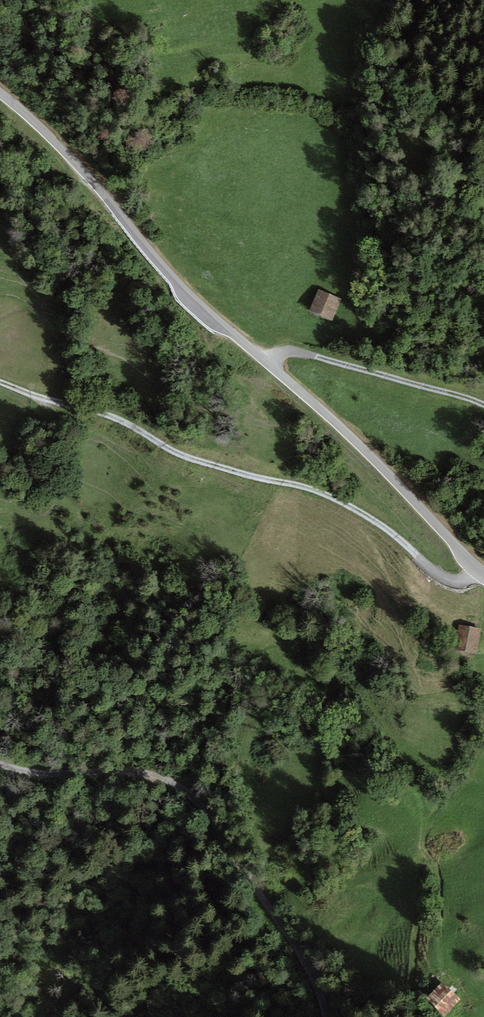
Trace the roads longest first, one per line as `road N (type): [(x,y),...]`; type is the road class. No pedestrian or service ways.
road 1 (tertiary): [(483,574),(369,453),(186,295),(75,161),(0,94)]
road 2 (track): [(479,570),(446,578),(342,501),(208,463),(121,419),(0,382)]
road 3 (unclassified): [(0,764),(150,776),(193,796),(308,966),(326,1016)]
road 4 (track): [(271,363),(296,351),(483,404)]

